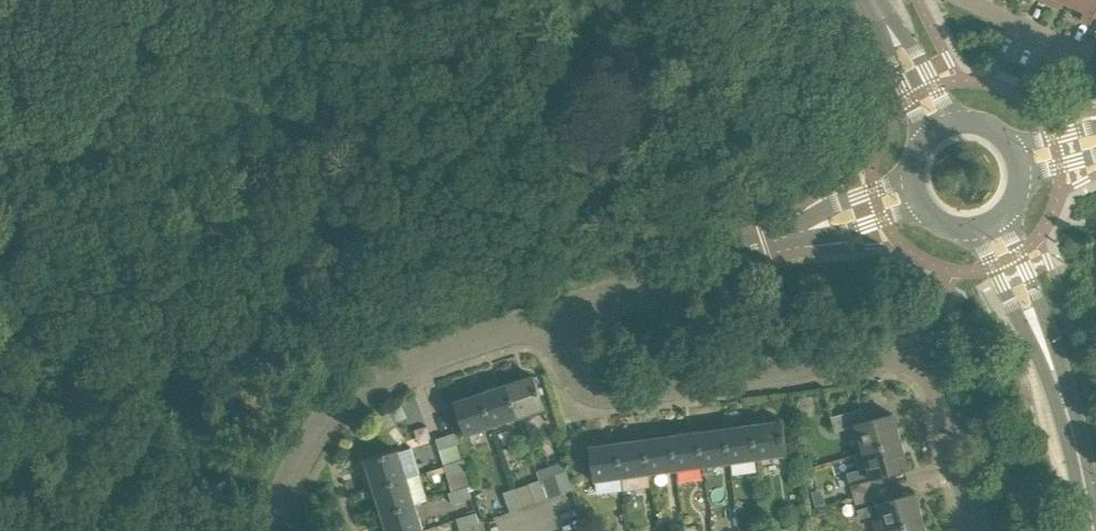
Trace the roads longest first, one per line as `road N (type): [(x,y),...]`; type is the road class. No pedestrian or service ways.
road 1 (residential): [(978,530),(936,383),(913,360),(598,398),(568,378),(552,313)]
road 2 (residential): [(552,313),(912,193)]
road 3 (residential): [(273,530),(289,475),(342,402),(382,374),(552,313)]
road 4 (secondary): [(1093,530),(1041,337),(990,223)]
road 5 (secondary): [(937,126),(870,0)]
road 6 (residential): [(1080,56),(969,0)]

